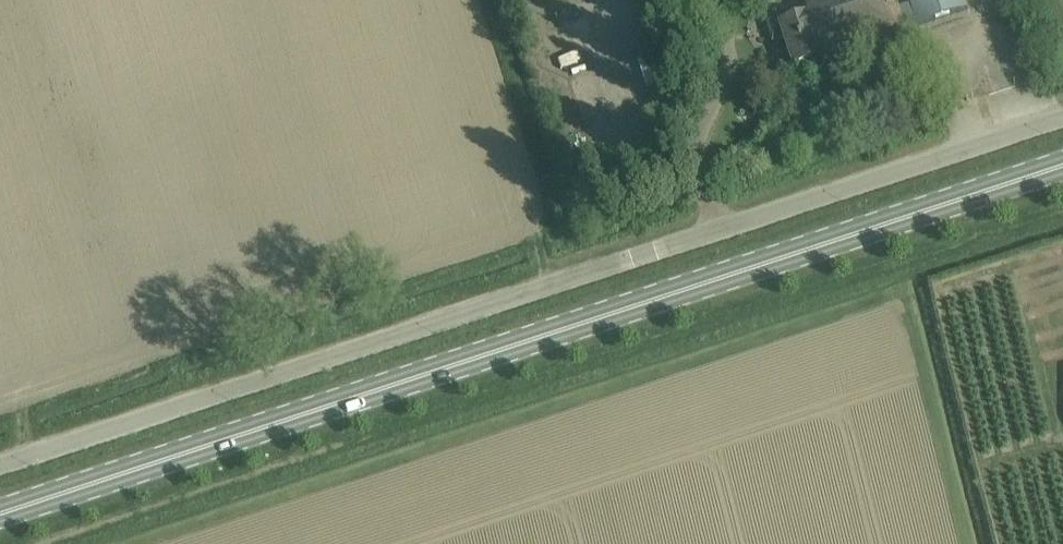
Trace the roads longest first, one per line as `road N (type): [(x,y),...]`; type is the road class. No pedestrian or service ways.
road 1 (unclassified): [(0,462),(1062,108)]
road 2 (primary): [(0,513),(1062,165)]

